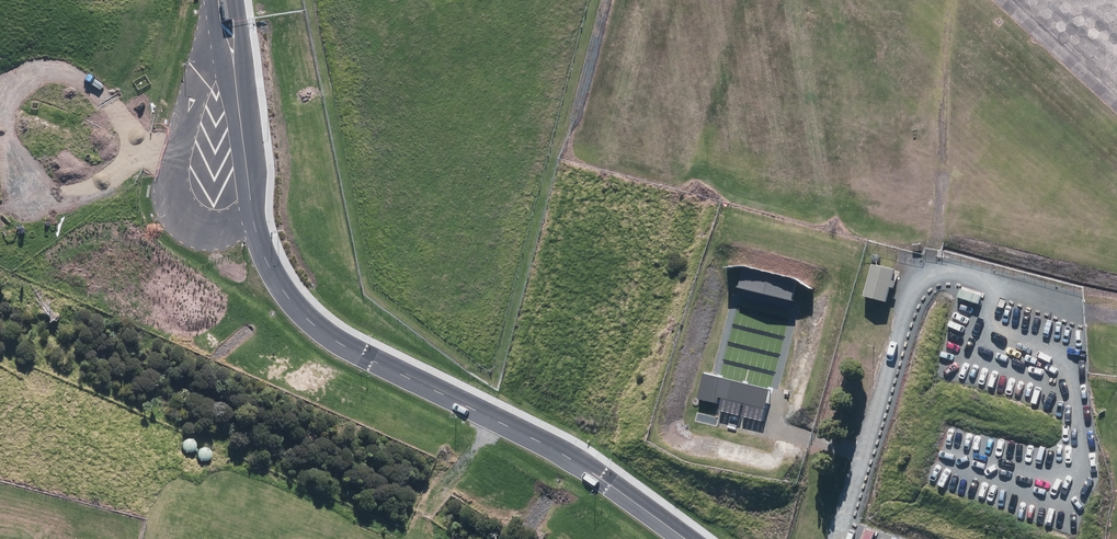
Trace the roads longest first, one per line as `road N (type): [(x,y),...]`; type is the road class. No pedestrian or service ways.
road 1 (unclassified): [(253,220),(268,266),(307,320),(345,346),(577,460),(685,538)]
road 2 (unclassified): [(839,538),(916,281),(928,269)]
road 3 (unclassified): [(253,220),(200,229),(185,225),(168,205),(176,135),(219,38)]
road 4 (track): [(933,249),(953,0)]
road 5 (unclassified): [(928,269),(1085,312)]

